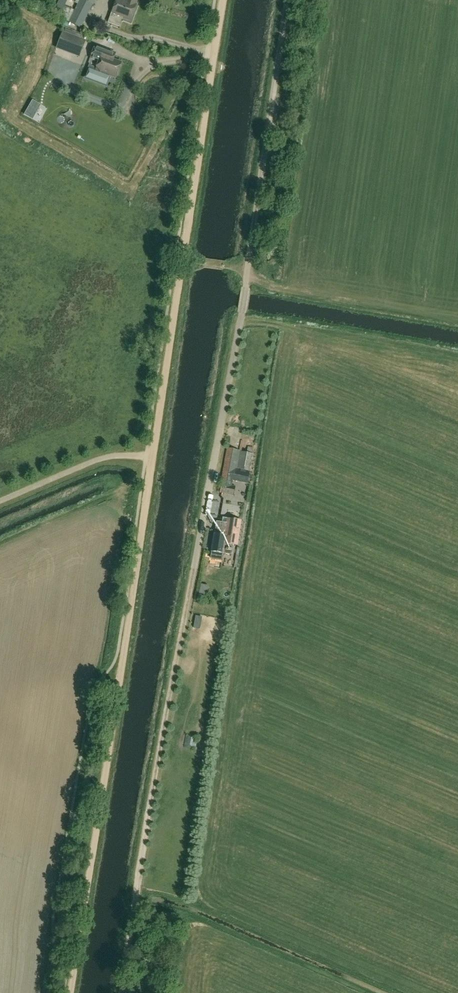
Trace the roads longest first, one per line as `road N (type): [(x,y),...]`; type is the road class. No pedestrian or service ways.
road 1 (track): [(224,0),(71,992)]
road 2 (track): [(118,992),(241,316)]

